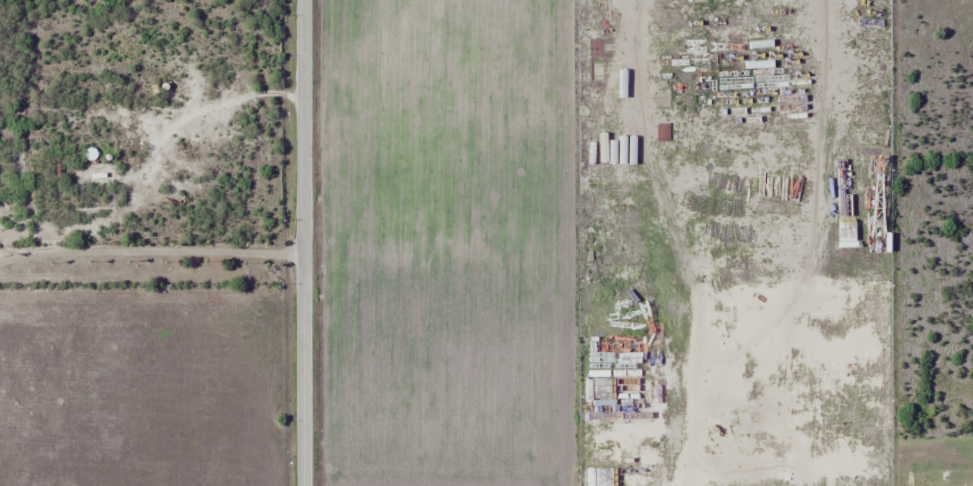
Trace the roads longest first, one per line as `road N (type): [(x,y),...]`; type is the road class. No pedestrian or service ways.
road 1 (tertiary): [(304,0),(304,485)]

